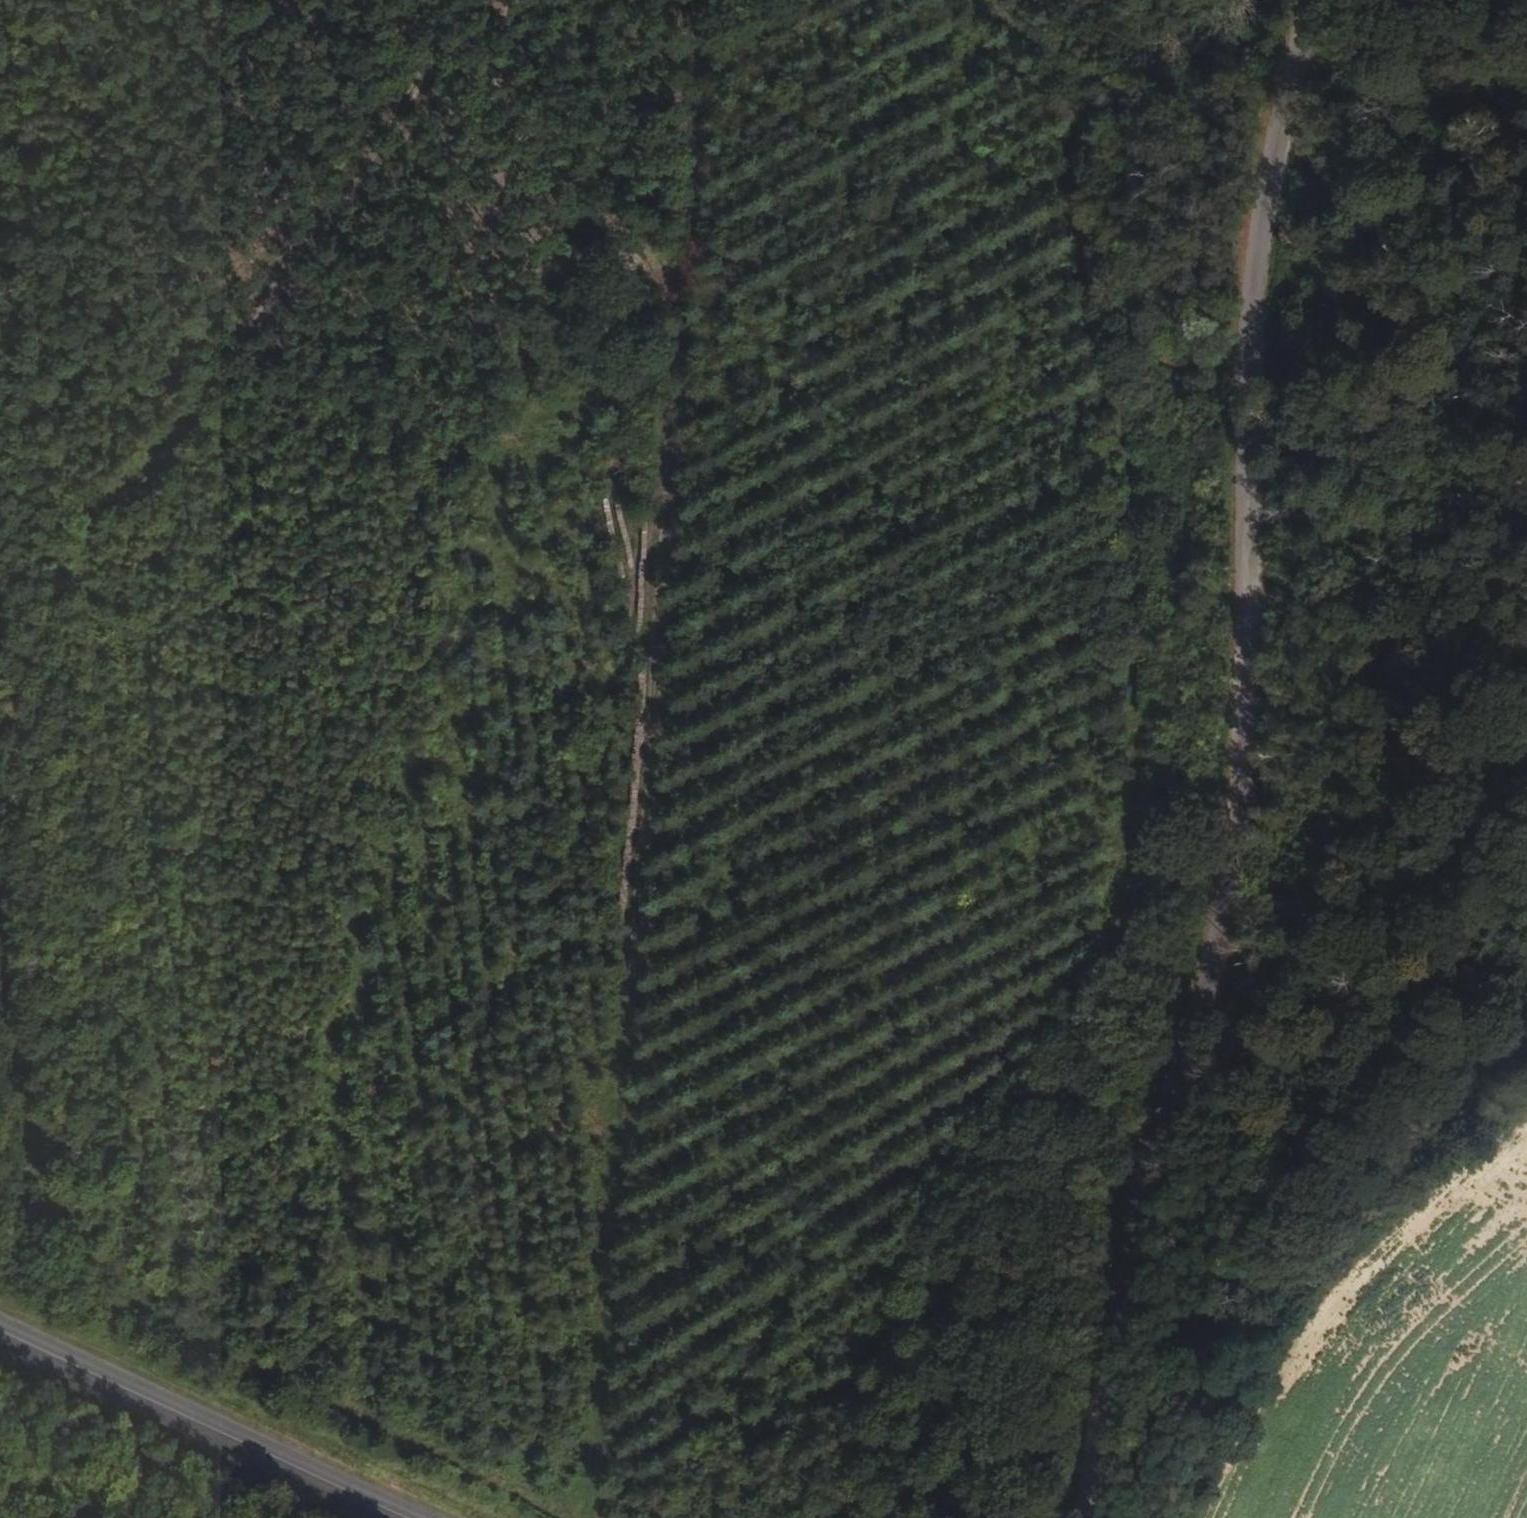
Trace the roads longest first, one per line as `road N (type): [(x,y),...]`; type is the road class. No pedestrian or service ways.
road 1 (unclassified): [(1312,0),(1241,400),(1214,883),(1137,1146),(1097,1337),(1072,1517)]
road 2 (secondary): [(397,1517),(0,1338)]

